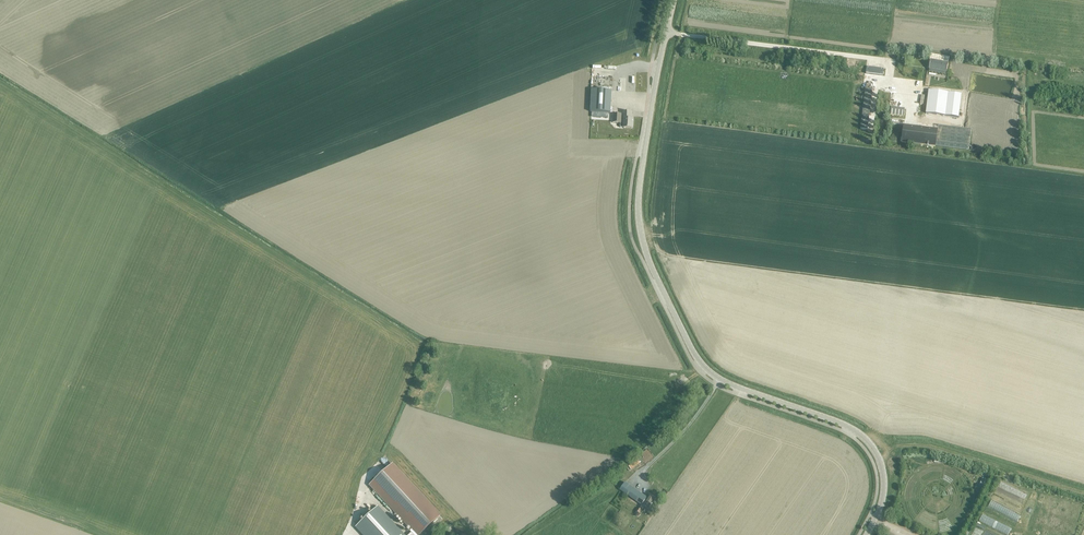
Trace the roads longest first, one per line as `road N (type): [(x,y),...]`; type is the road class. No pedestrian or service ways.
road 1 (unclassified): [(866,534),(884,485),(869,443),(841,424),(714,376),(691,349),(650,264),(640,182),(674,0)]

